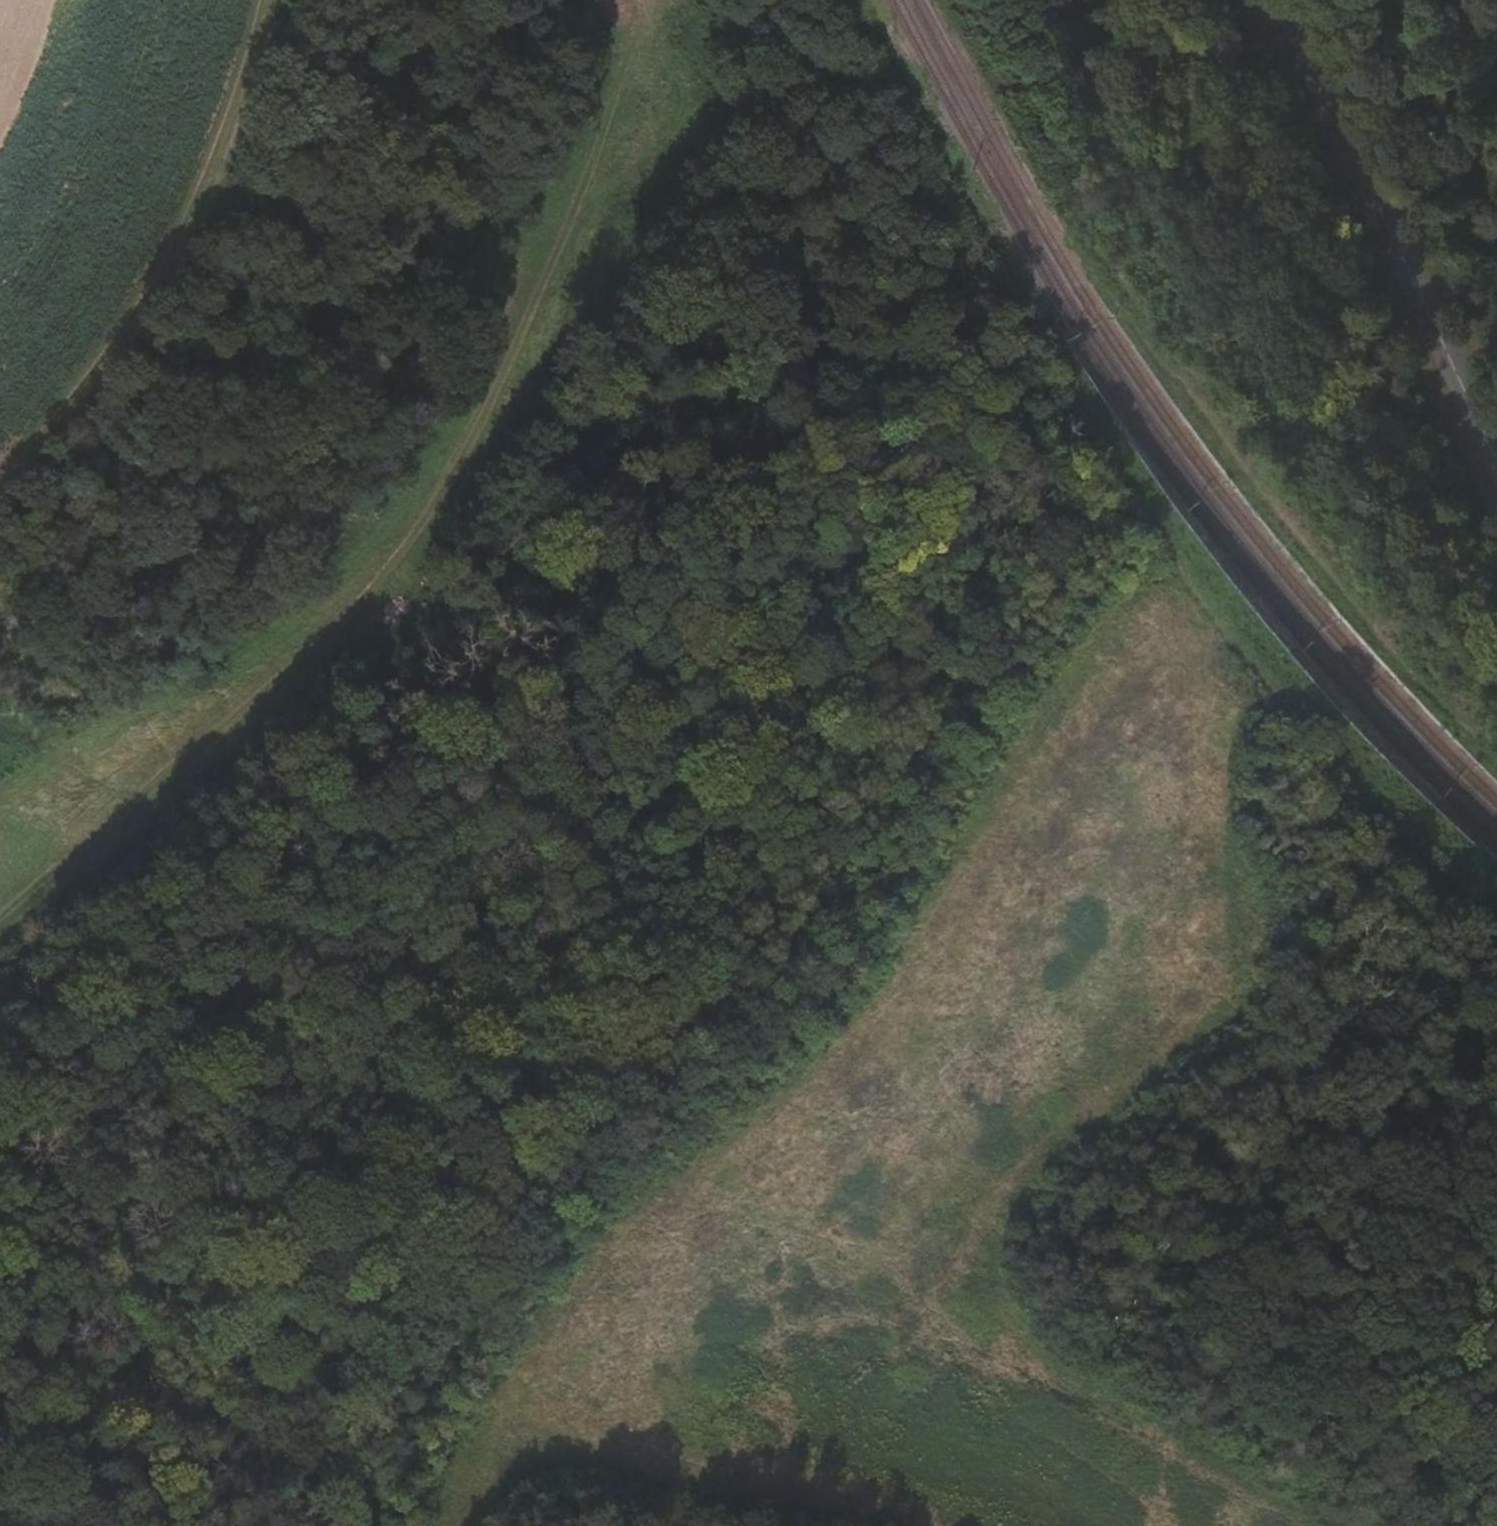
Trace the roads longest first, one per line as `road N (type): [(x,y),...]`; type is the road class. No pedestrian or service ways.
road 1 (tertiary): [(1270,0),(1324,92),(1496,461)]

